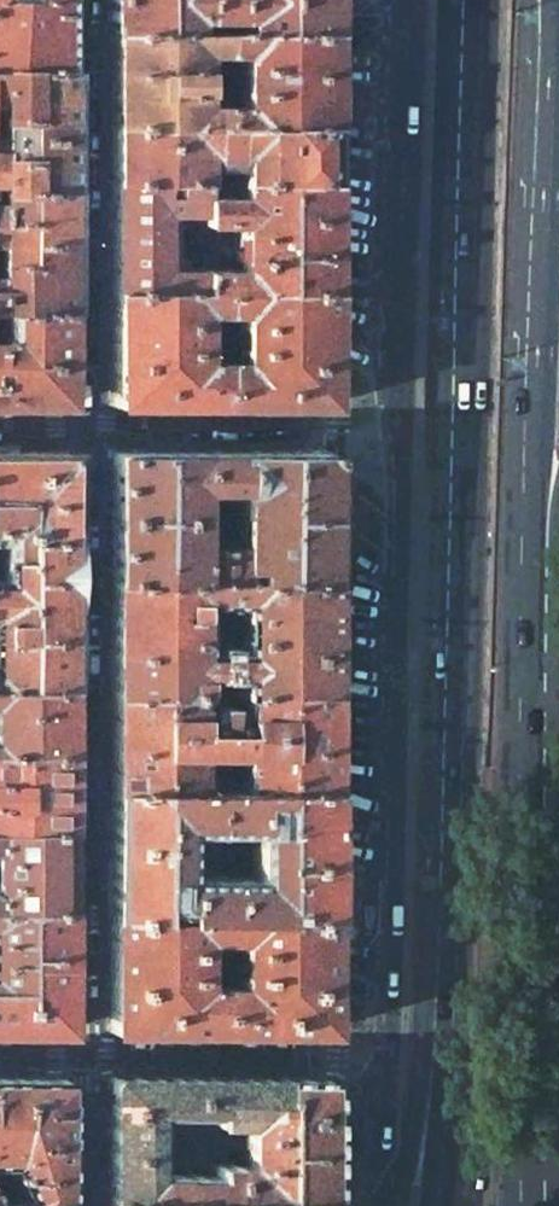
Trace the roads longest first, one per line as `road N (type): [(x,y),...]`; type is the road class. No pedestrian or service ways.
road 1 (primary): [(476,0),(441,1044)]
road 2 (primary): [(399,425),(387,1066)]
road 3 (residential): [(76,1057),(79,422)]
road 4 (primary): [(532,1205),(528,692)]
road 5 (primary): [(403,0),(399,425)]
road 6 (residential): [(77,0),(79,422)]
road 7 (primary): [(528,692),(531,283)]
road 8 (residential): [(399,425),(79,422)]
road 9 (residential): [(76,1057),(387,1066)]
road 10 (primary): [(531,283),(548,185),(552,0)]
road 11 (primary): [(531,283),(522,183),(528,0)]
road 12 (primary): [(528,692),(558,518)]
road 13 (primary): [(441,1044),(403,1205)]
road 14 (primary): [(441,1044),(436,1205)]
road 15 (residential): [(78,1205),(76,1057)]
road 16 (primary): [(387,1066),(385,1205)]

